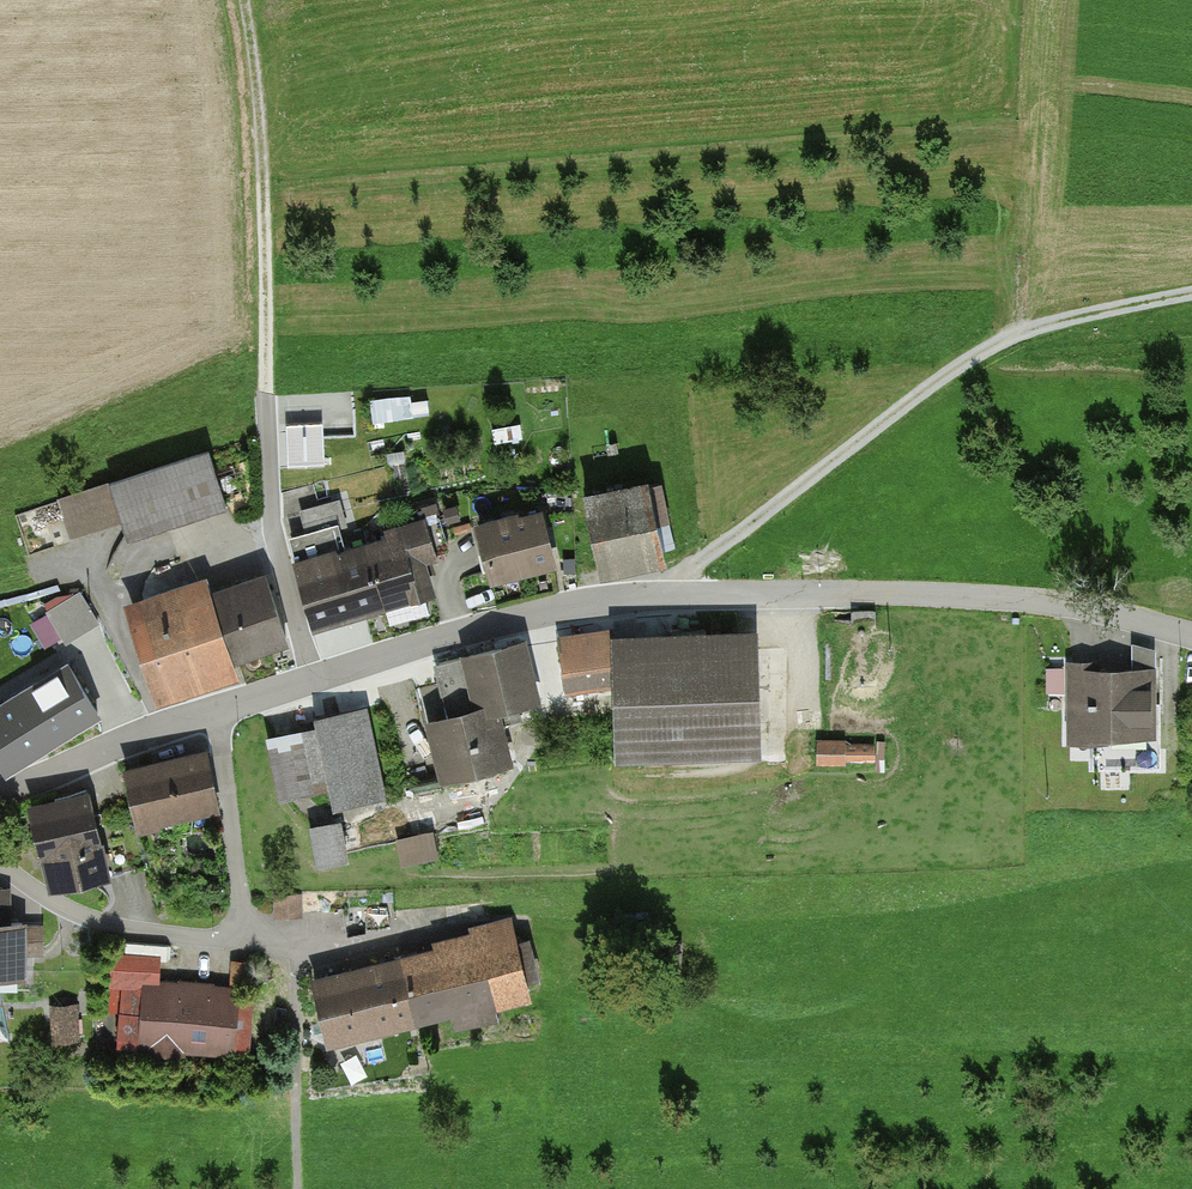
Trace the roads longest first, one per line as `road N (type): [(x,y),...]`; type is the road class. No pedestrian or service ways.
road 1 (residential): [(217,709),(548,609),(663,594),(942,593),(1053,601),(1191,633)]
road 2 (track): [(663,594),(949,378),(1040,324),(1191,289)]
road 3 (residential): [(0,860),(35,892),(80,914),(201,939),(242,936)]
road 4 (residential): [(0,792),(217,709)]
road 5 (residential): [(217,709),(242,936)]
road 6 (residential): [(242,936),(294,948),(349,946),(447,925)]
road 7 (track): [(245,0),(262,93),(263,172)]

